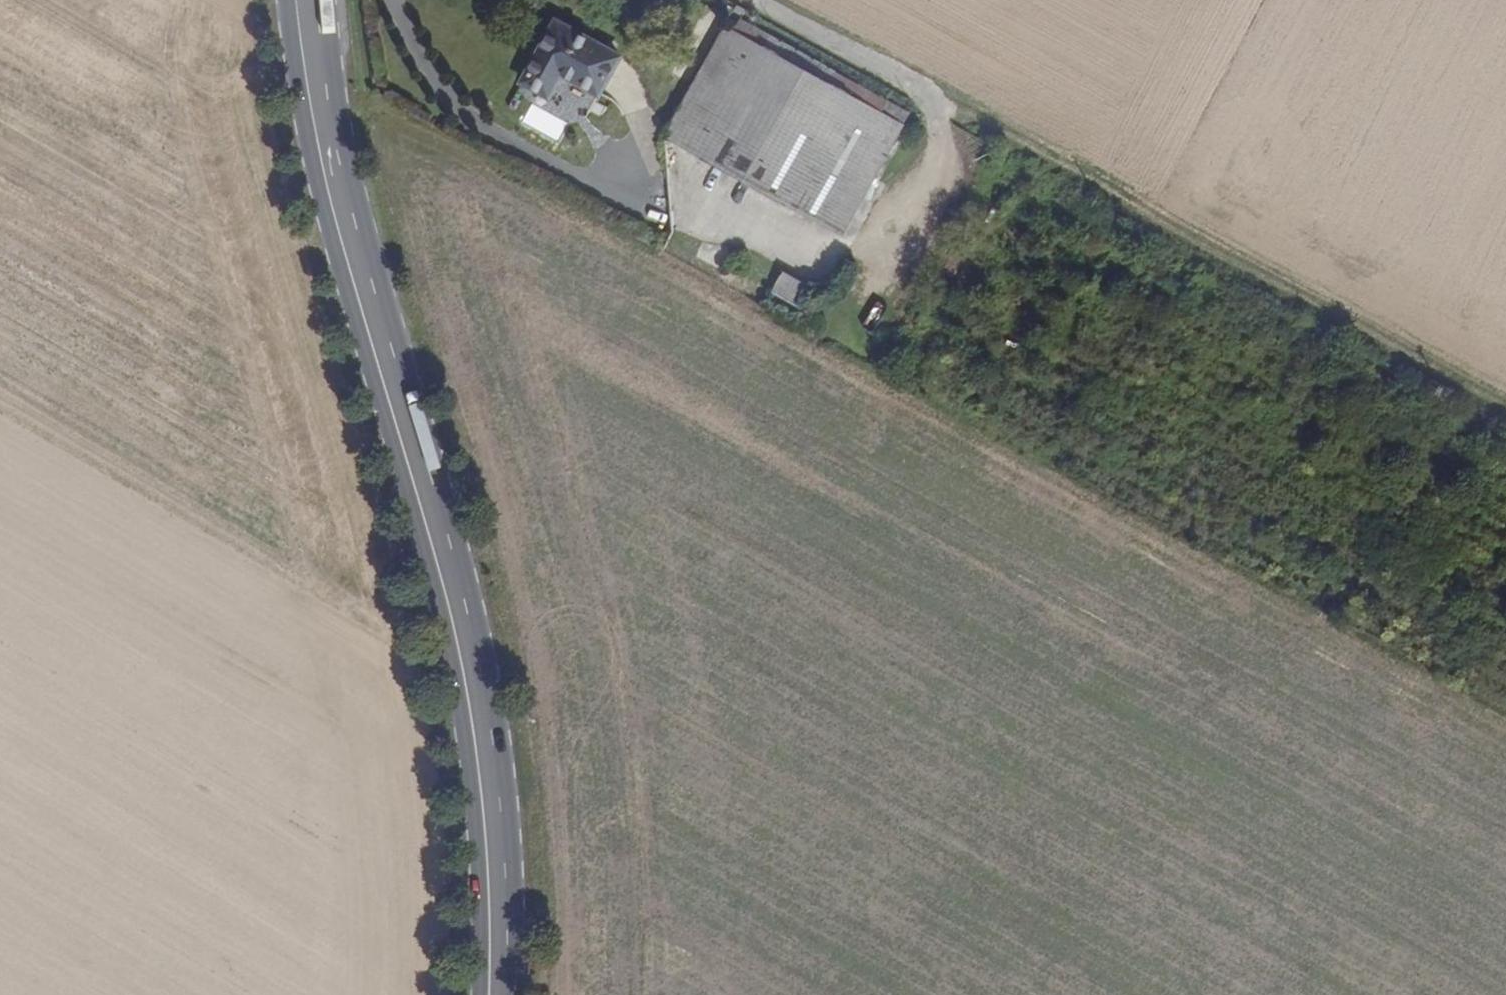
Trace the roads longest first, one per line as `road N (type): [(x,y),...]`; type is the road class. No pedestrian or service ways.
road 1 (primary): [(497,994),(492,797),(471,658),(341,200),(307,0)]
road 2 (track): [(926,90),(1505,405)]

